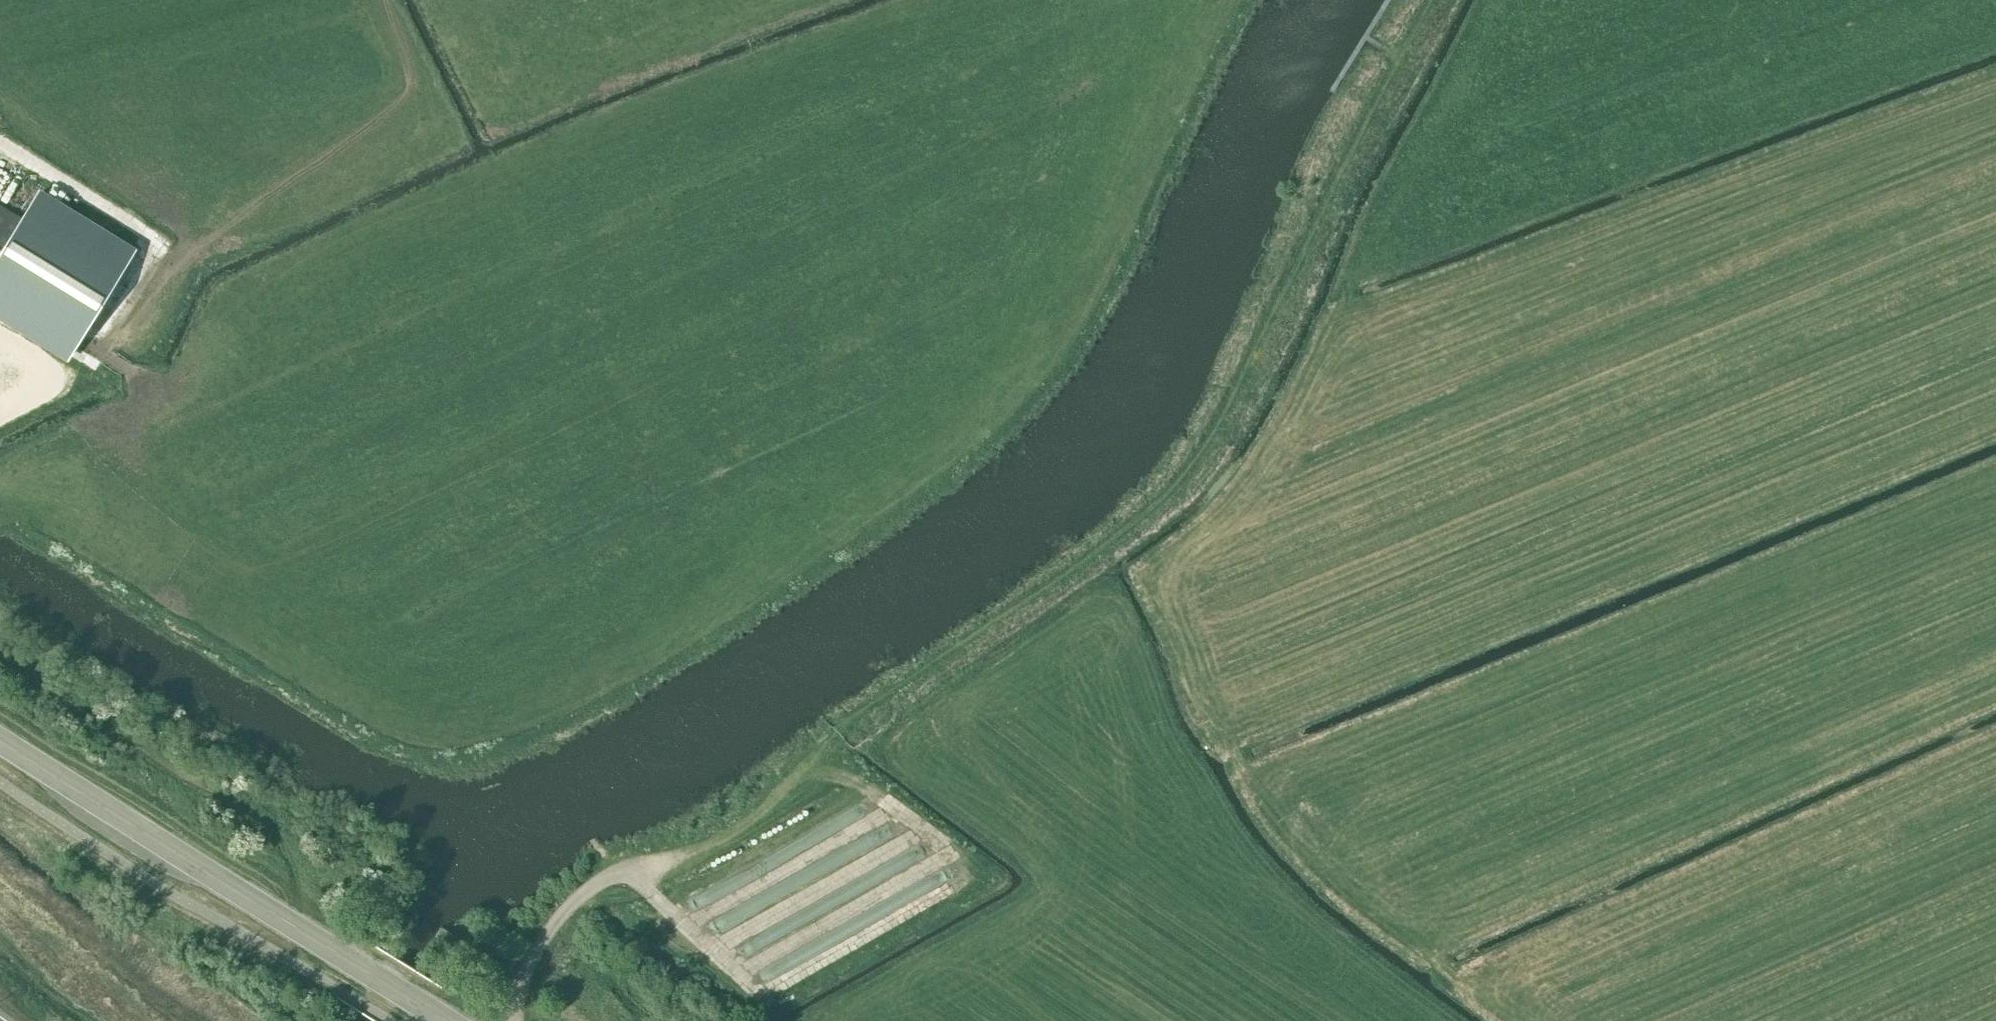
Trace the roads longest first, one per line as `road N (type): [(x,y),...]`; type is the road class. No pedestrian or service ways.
road 1 (track): [(685,925),(894,809),(950,854),(739,974)]
road 2 (tertiary): [(446,1020),(0,740)]
road 3 (track): [(510,1020),(537,950),(583,894),(602,878),(741,825),(837,732)]
road 4 (track): [(619,872),(761,994),(946,889)]
road 5 (track): [(712,949),(925,830)]

